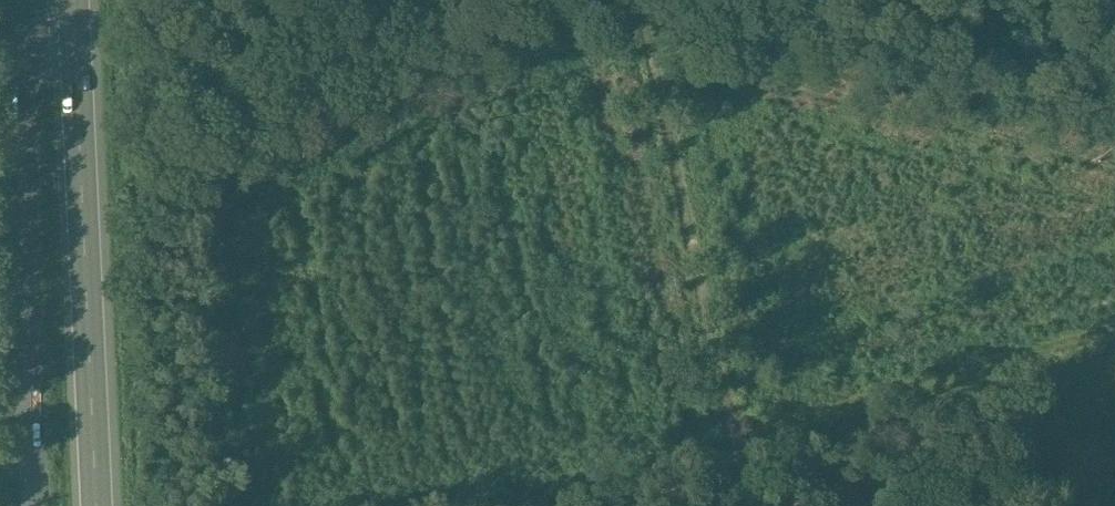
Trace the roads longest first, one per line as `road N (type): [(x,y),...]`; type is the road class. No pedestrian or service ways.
road 1 (track): [(748,505),(643,0)]
road 2 (primary): [(73,0),(97,505)]

